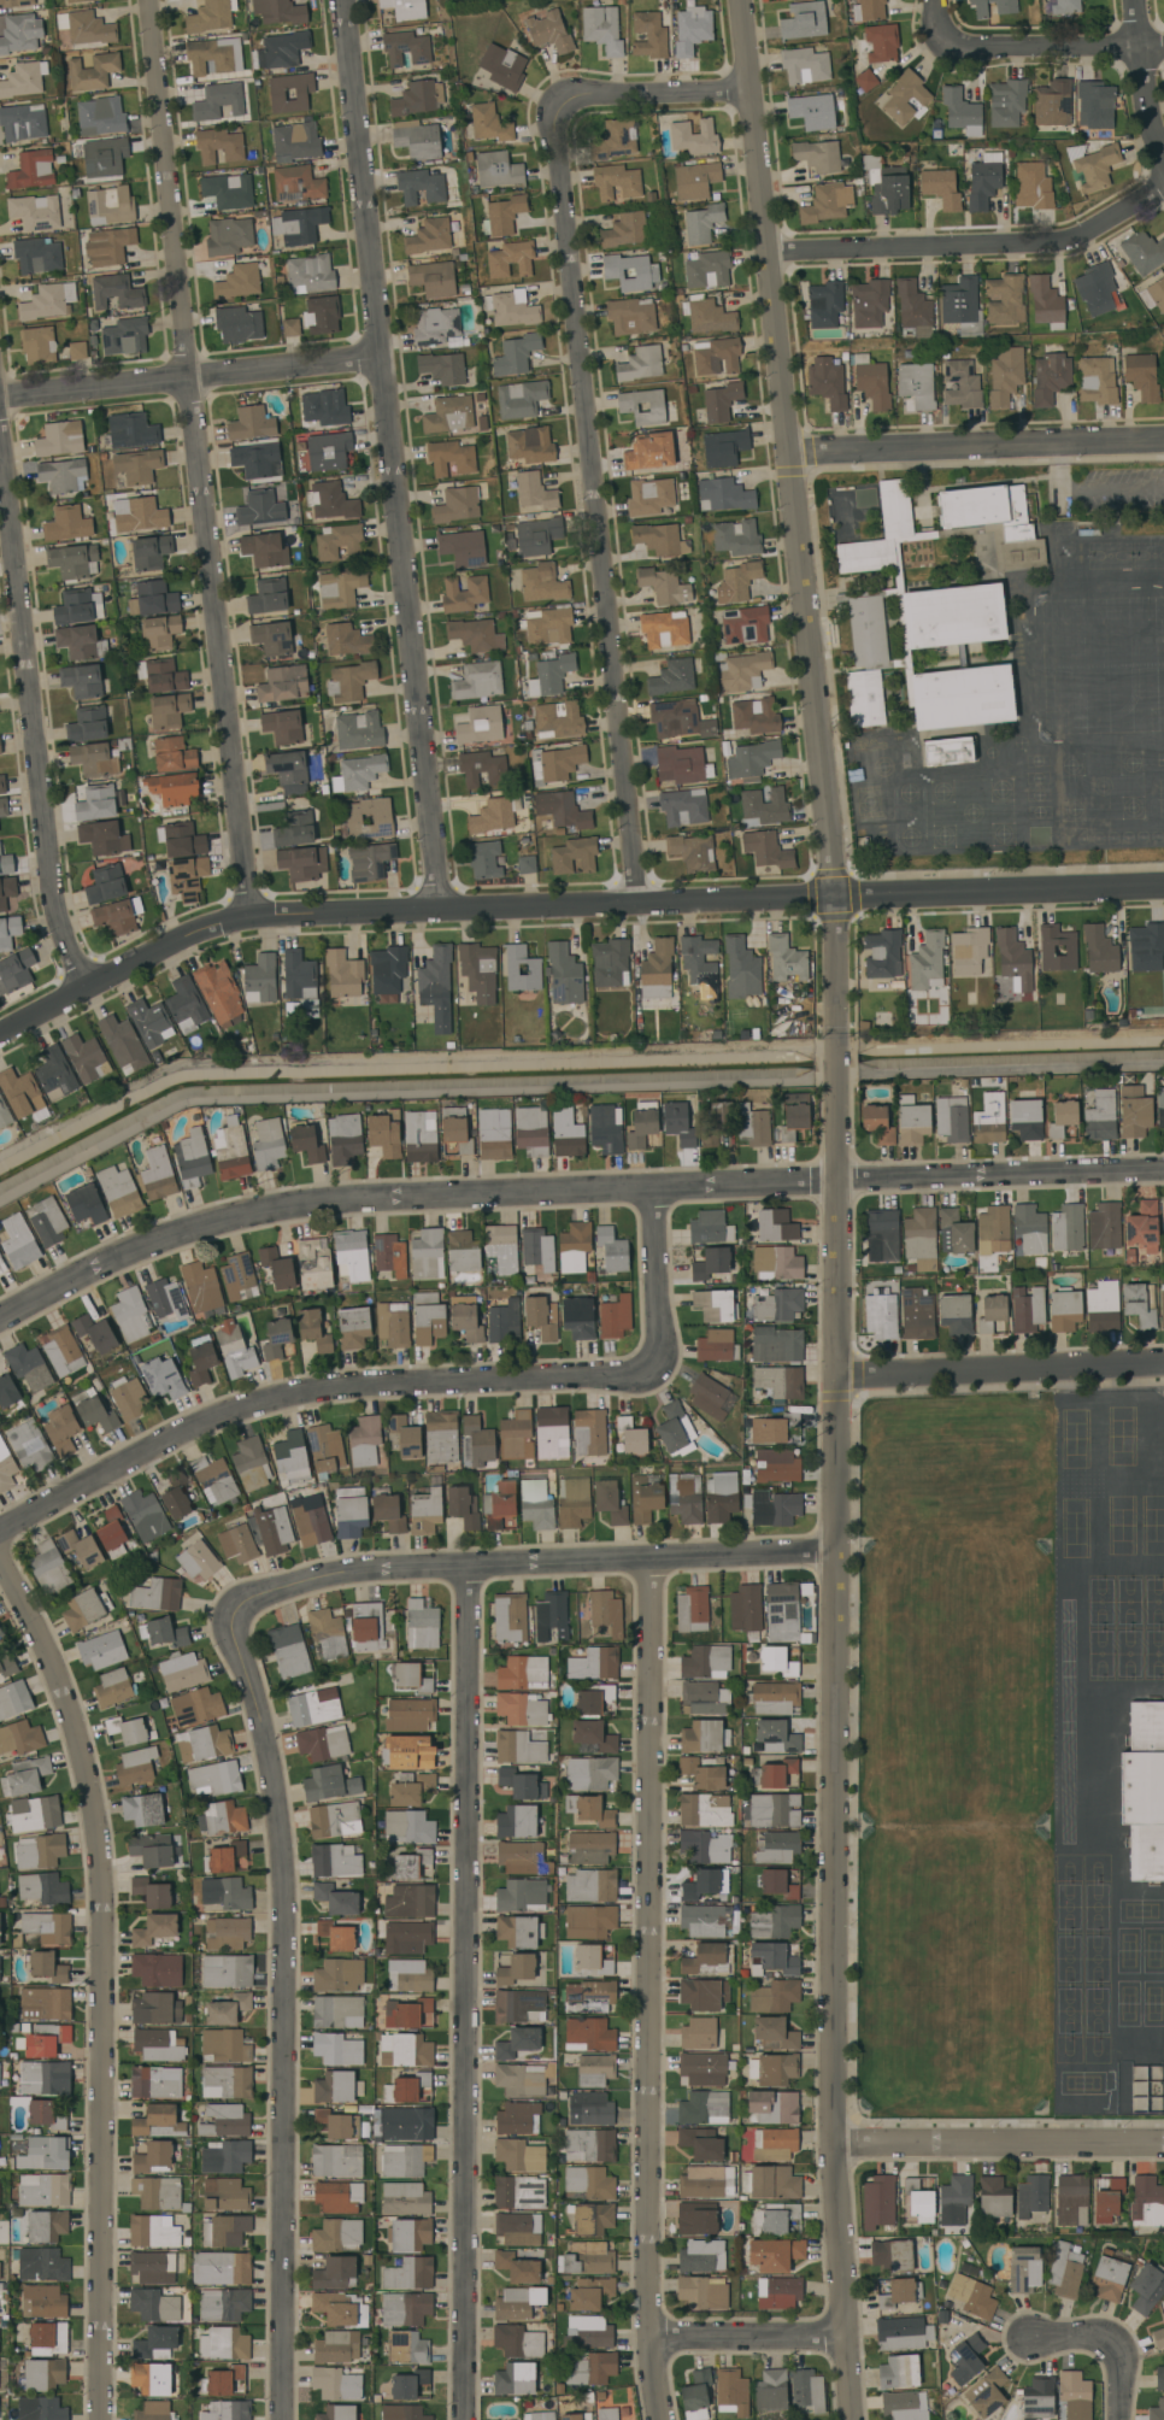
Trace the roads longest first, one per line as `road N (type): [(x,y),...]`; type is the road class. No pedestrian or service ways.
road 1 (residential): [(839,1092),(836,2142),(852,2419)]
road 2 (residential): [(1163,884),(249,916),(199,927),(0,1030)]
road 3 (residential): [(0,1322),(153,1245),(298,1210),(1163,1171)]
road 4 (residential): [(739,0),(837,898),(840,1034)]
road 5 (residential): [(746,92),(557,102),(640,903)]
road 6 (residential): [(149,0),(249,916)]
road 7 (residential): [(443,909),(346,0)]
road 8 (residential): [(0,1556),(63,1690),(94,1822),(101,1908),(102,2419)]
road 9 (residential): [(648,1556),(654,2342),(665,2419)]
road 10 (residential): [(468,1567),(469,2419)]
road 11 (residential): [(231,1641),(277,1799),(284,2419)]
road 12 (residential): [(652,1375),(311,1392),(157,1447),(0,1537)]
road 13 (residential): [(231,1641),(230,1608),(248,1591),(323,1578),(837,1550)]
road 14 (residential): [(0,383),(51,905),(86,985)]
road 15 (residential): [(760,246),(1070,242),(1163,186)]
road 16 (residential): [(0,394),(381,359)]
road 17 (residential): [(792,453),(1163,443)]
road 18 (residential): [(836,2142),(1163,2139)]
road 19 (residential): [(837,1379),(1163,1364)]
road 20 (residential): [(963,47),(1163,48)]
road 21 (residential): [(654,2342),(845,2337)]
road 22 (residential): [(656,1191),(665,1355),(652,1375)]
road 23 (residential): [(1133,0),(1163,157)]
road 24 (residential): [(1033,2339),(1112,2342),(1124,2375),(1121,2419)]

